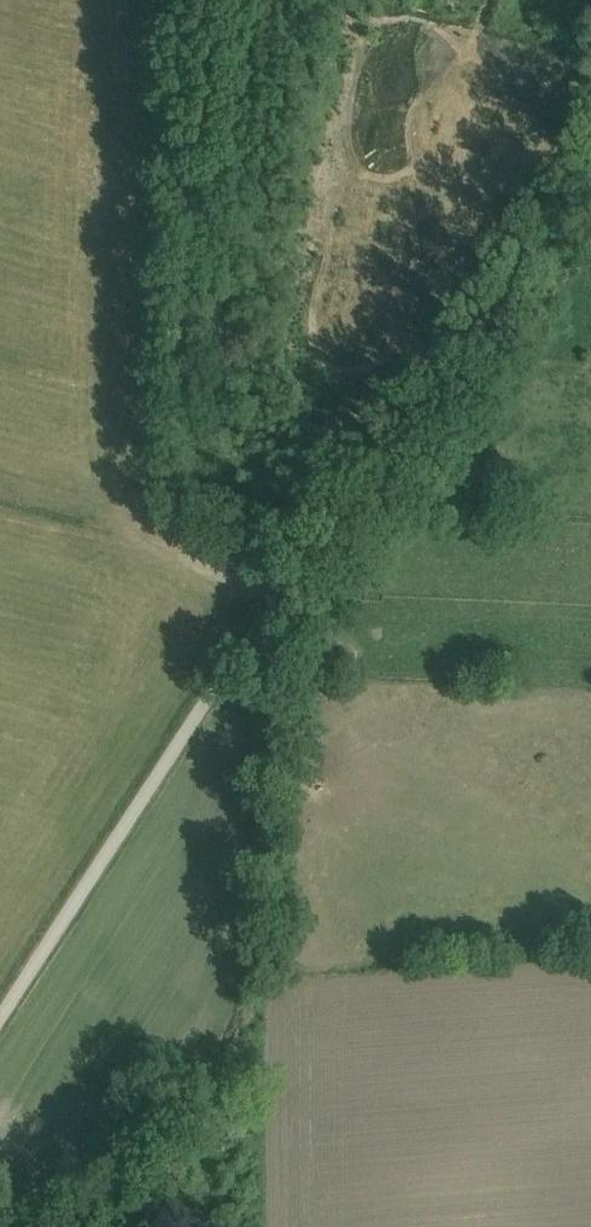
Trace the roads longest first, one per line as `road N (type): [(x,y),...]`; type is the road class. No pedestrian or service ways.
road 1 (unclassified): [(590,163),(209,699),(0,1020)]
road 2 (track): [(149,1226),(0,1190)]

